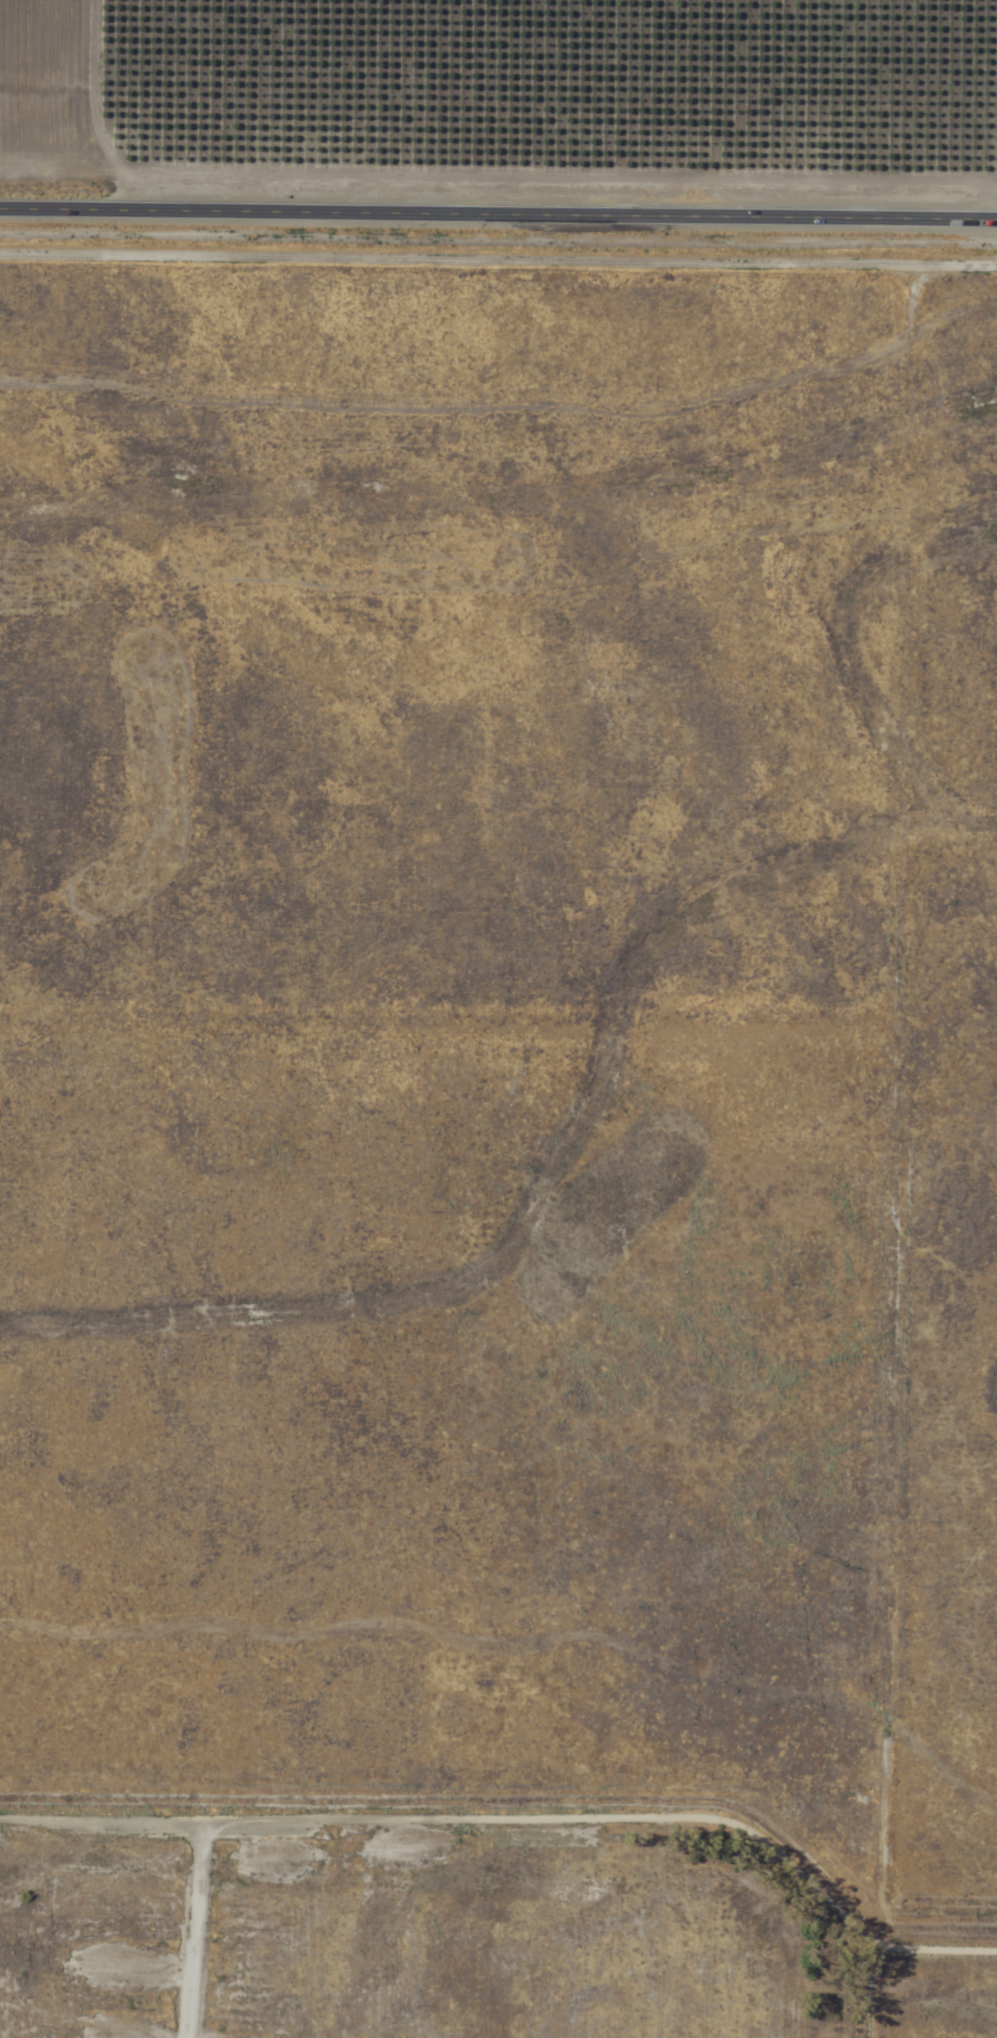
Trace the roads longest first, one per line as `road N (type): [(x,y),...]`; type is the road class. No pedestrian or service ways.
road 1 (trunk): [(996,220),(0,209)]

